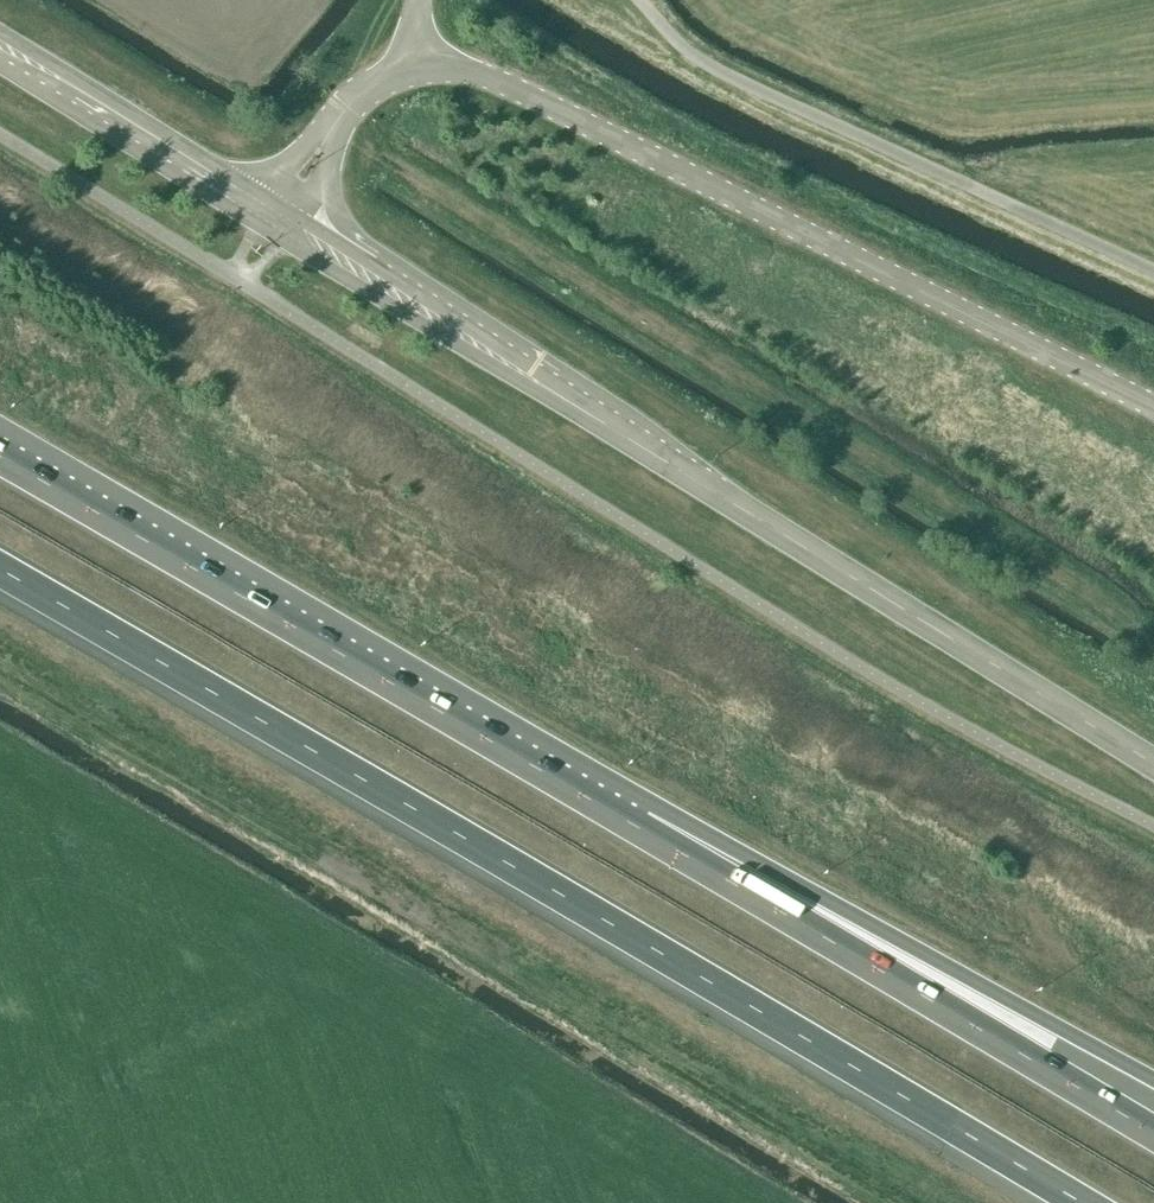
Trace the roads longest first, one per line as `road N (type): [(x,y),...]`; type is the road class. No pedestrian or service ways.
road 1 (motorway): [(0,572),(1077,1202)]
road 2 (tertiary): [(1153,764),(293,228)]
road 3 (tertiary): [(1153,407),(510,85),(477,72),(413,70)]
road 4 (motorway): [(640,829),(0,456)]
road 5 (motorway): [(1153,1136),(640,829)]
road 6 (motorway): [(1153,1079),(640,829)]
road 7 (tertiary): [(265,210),(0,45)]
road 8 (tertiary): [(293,228),(345,133),(347,106)]
road 9 (tertiary): [(347,106),(287,168),(265,210)]

